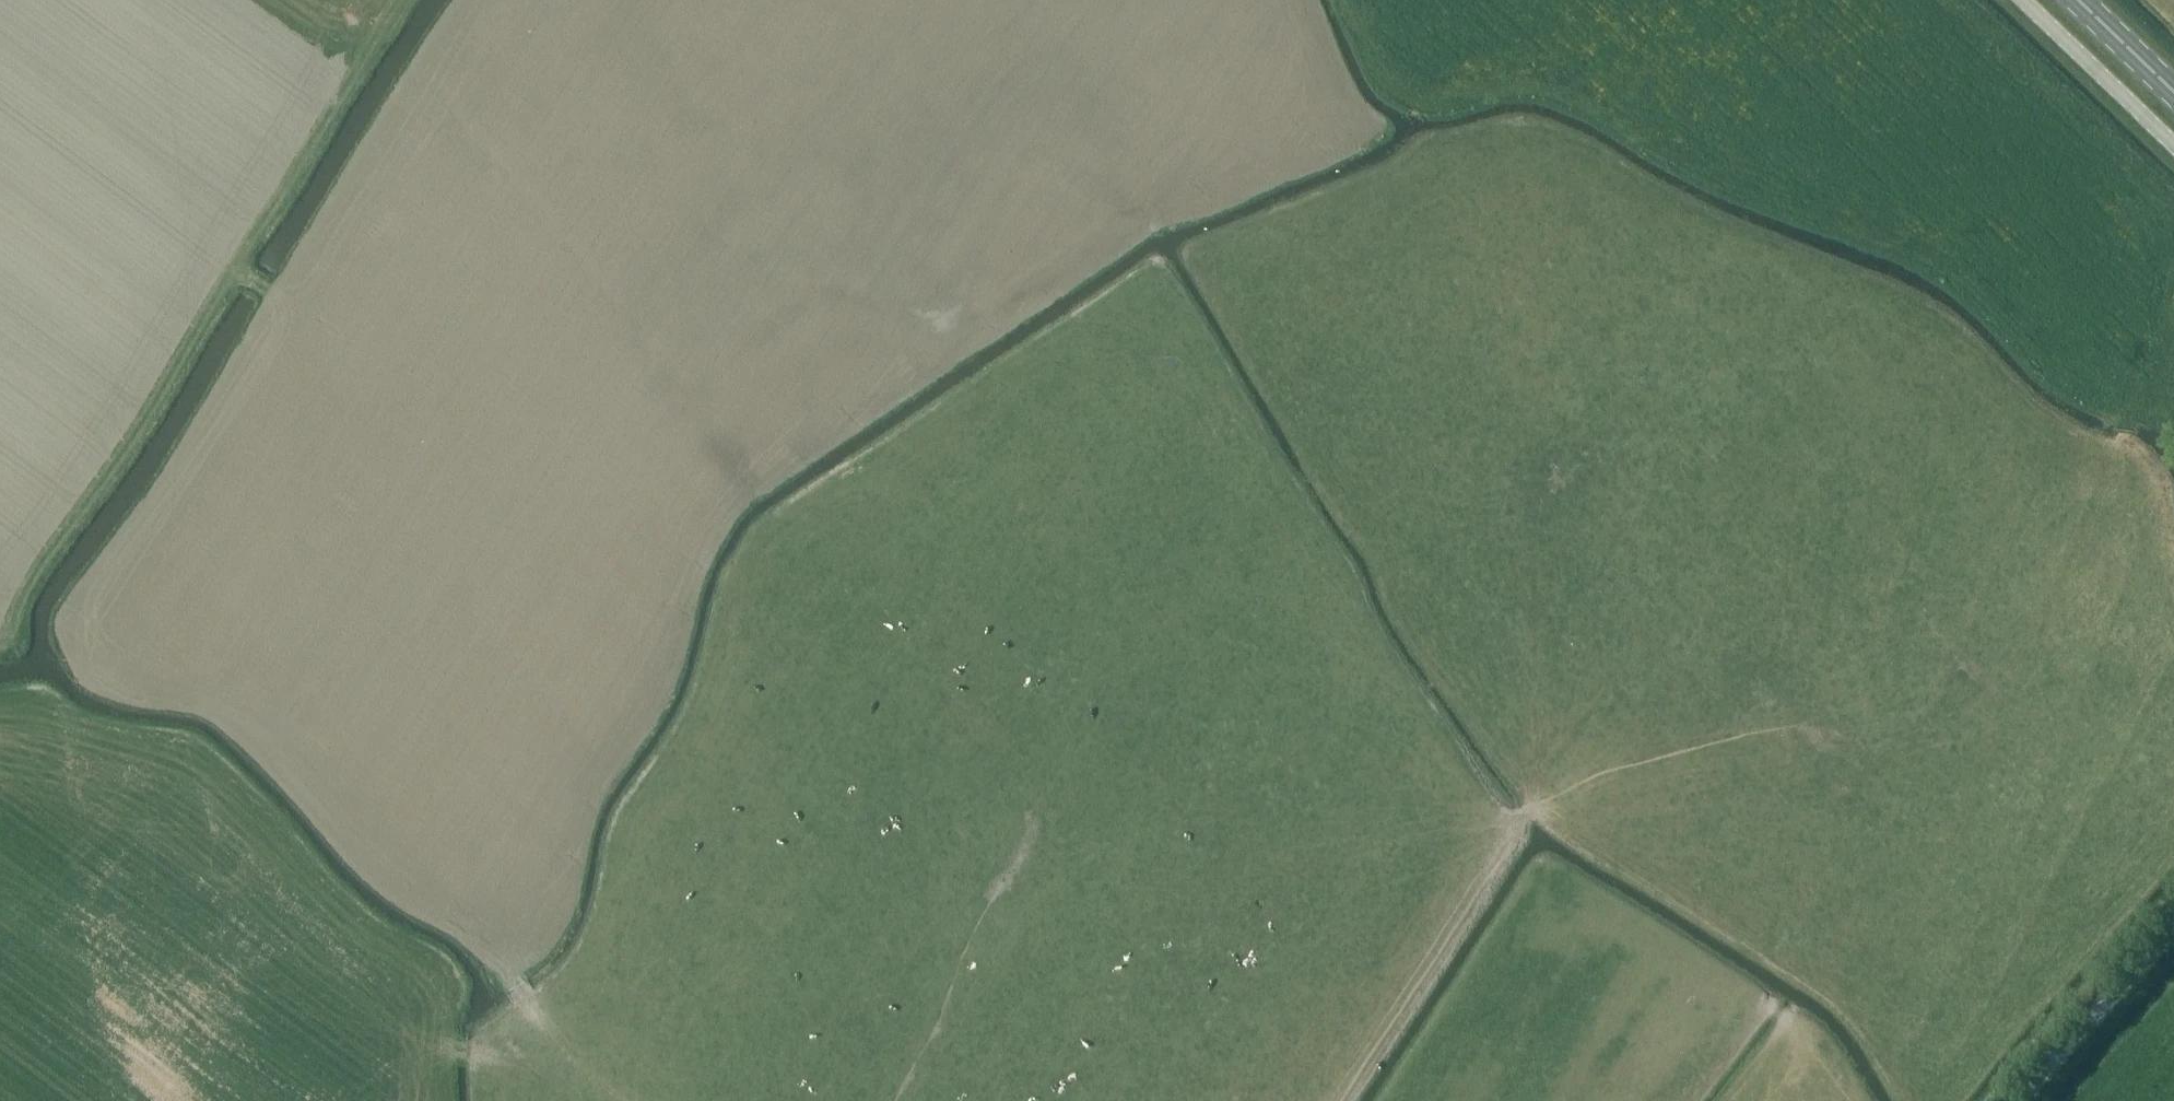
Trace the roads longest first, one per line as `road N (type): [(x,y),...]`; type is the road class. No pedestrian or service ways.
road 1 (unclassified): [(2173,926),(2018,1100)]
road 2 (unclassified): [(2173,145),(2022,0)]
road 3 (primary): [(2173,92),(2078,0)]

